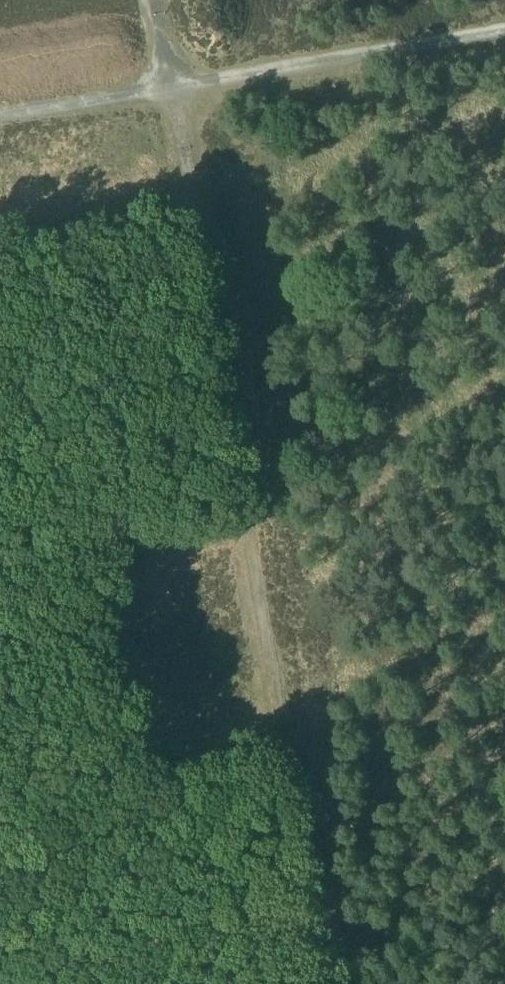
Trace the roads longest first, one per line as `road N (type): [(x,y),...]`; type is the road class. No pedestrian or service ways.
road 1 (track): [(310,983),(155,0)]
road 2 (track): [(504,33),(0,112)]

